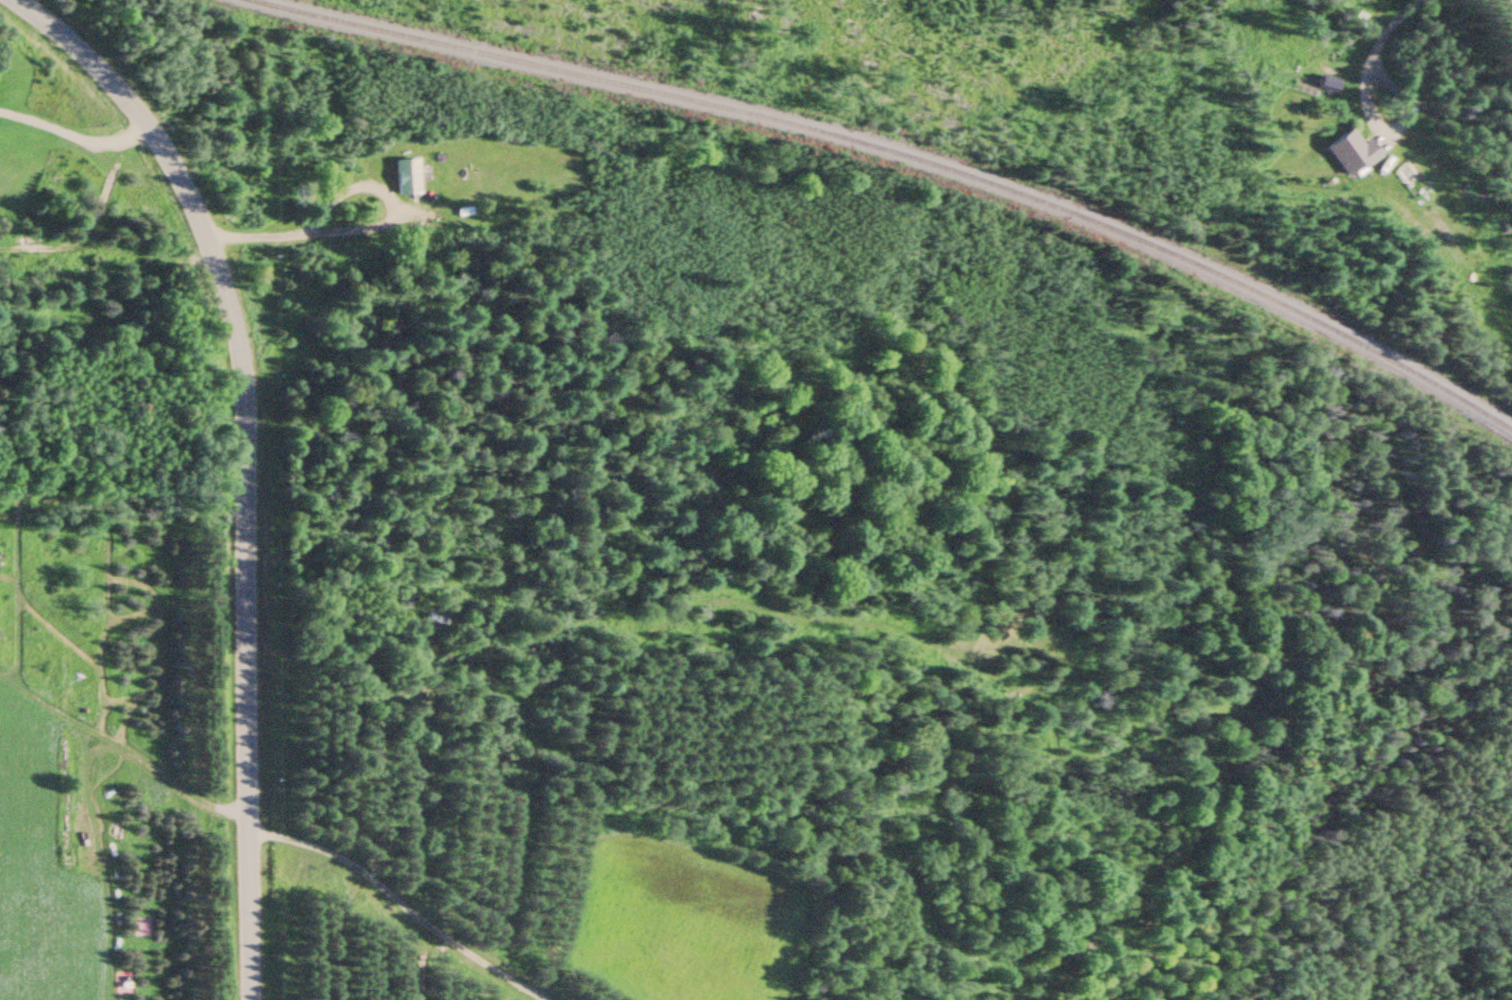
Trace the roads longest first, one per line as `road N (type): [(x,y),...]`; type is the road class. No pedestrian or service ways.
road 1 (residential): [(245,999),(239,352),(168,161),(126,98),(17,0)]

